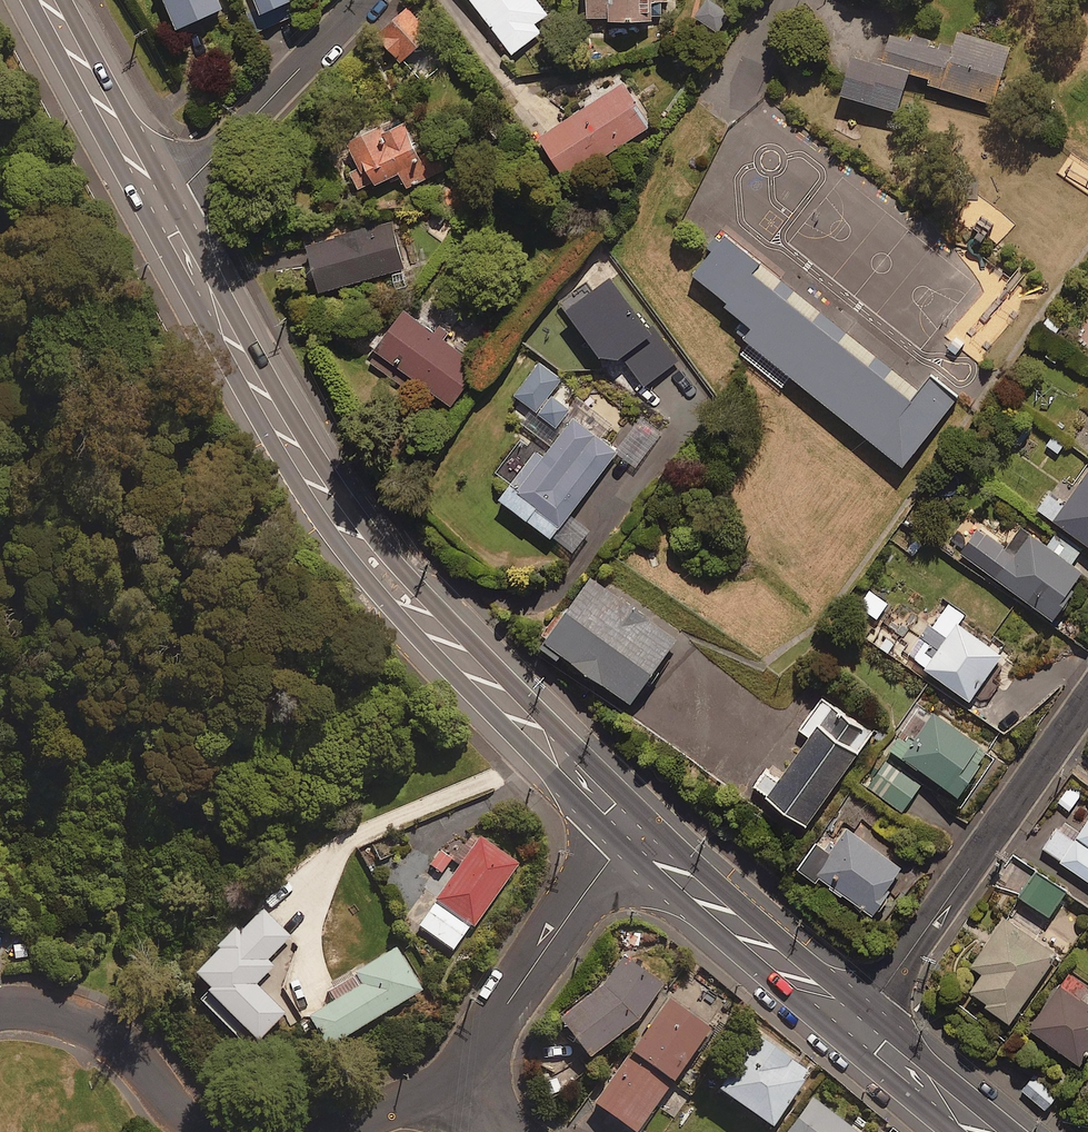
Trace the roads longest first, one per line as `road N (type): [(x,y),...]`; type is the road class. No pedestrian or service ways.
road 1 (secondary): [(632,830),(462,659),(344,523),(161,209)]
road 2 (residential): [(863,1032),(1087,708)]
road 3 (secondary): [(863,1032),(632,830)]
road 4 (residential): [(462,1083),(548,941),(632,830)]
road 5 (residential): [(362,0),(161,209)]
road 6 (residential): [(0,1007),(88,1014),(130,1044),(197,1126),(230,1131)]
road 7 (secondary): [(161,209),(45,0)]
road 8 (residential): [(288,1131),(462,1083)]
road 9 (secondary): [(984,1131),(863,1032)]

